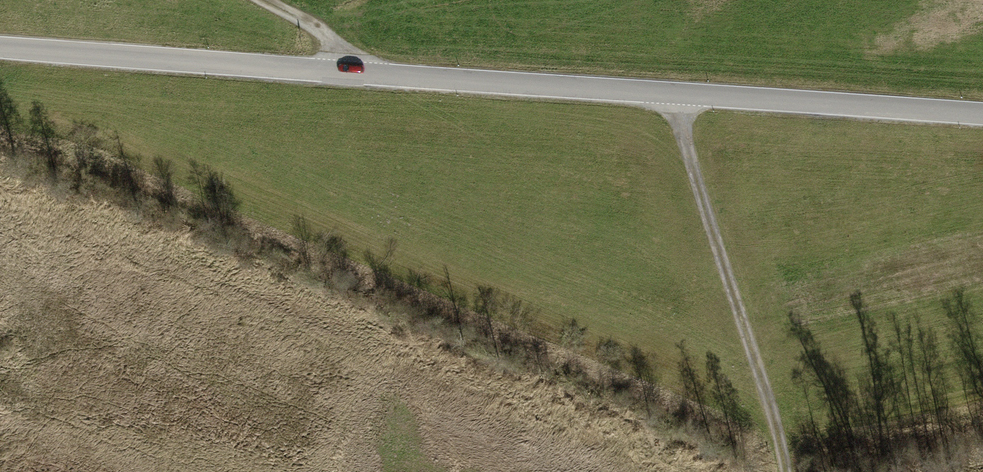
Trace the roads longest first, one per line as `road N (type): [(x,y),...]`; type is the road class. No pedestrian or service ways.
road 1 (tertiary): [(982,101),(0,43)]
road 2 (track): [(666,83),(787,471)]
road 3 (track): [(260,0),(367,62)]

